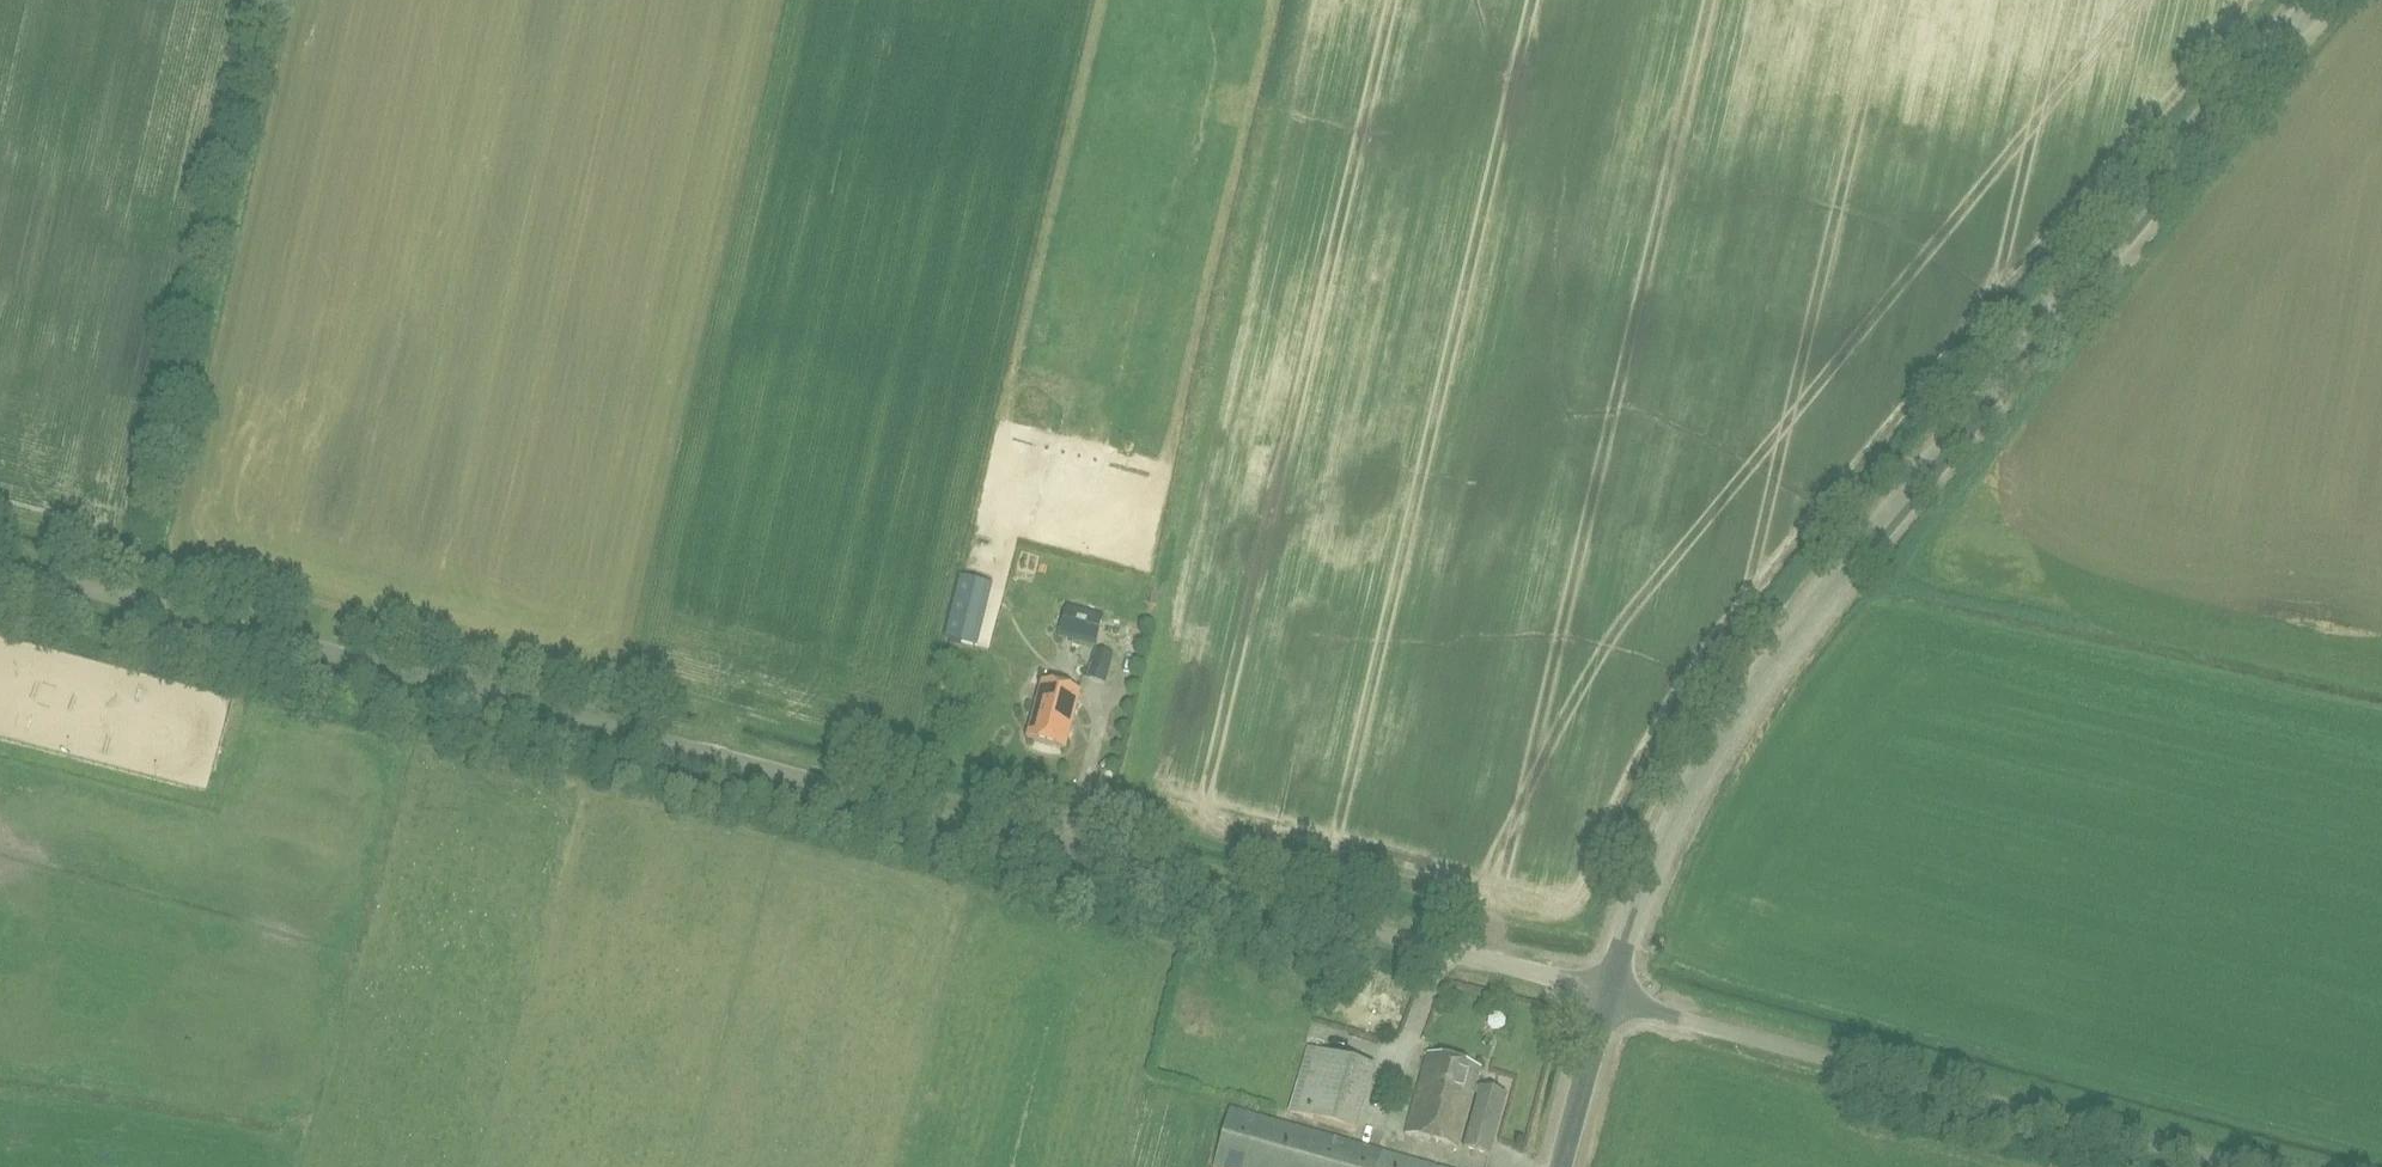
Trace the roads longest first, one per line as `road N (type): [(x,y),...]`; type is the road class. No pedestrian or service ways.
road 1 (unclassified): [(1604,1000),(0,564)]
road 2 (tertiary): [(1604,1000),(1664,837),(1815,605),(1947,437),(2322,0)]
road 3 (unclassified): [(2234,1166),(1604,1000)]
road 4 (tertiary): [(1559,1166),(1604,1000)]

